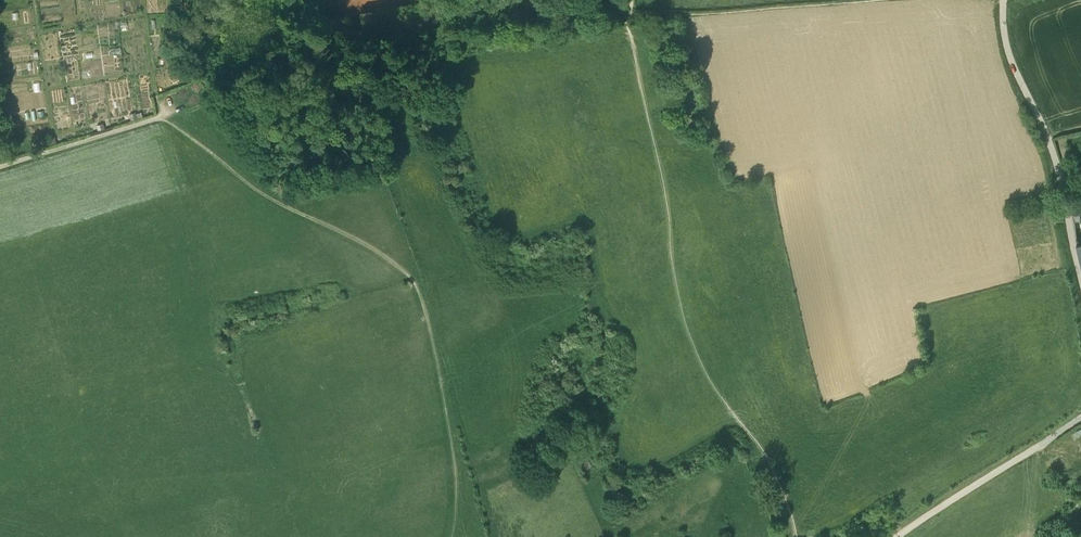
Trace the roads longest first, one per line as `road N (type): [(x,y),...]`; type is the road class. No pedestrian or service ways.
road 1 (unclassified): [(1080,284),(1052,135),(1004,44),(1004,0)]
road 2 (unclassified): [(1080,419),(900,536)]
road 3 (track): [(0,166),(156,120)]

